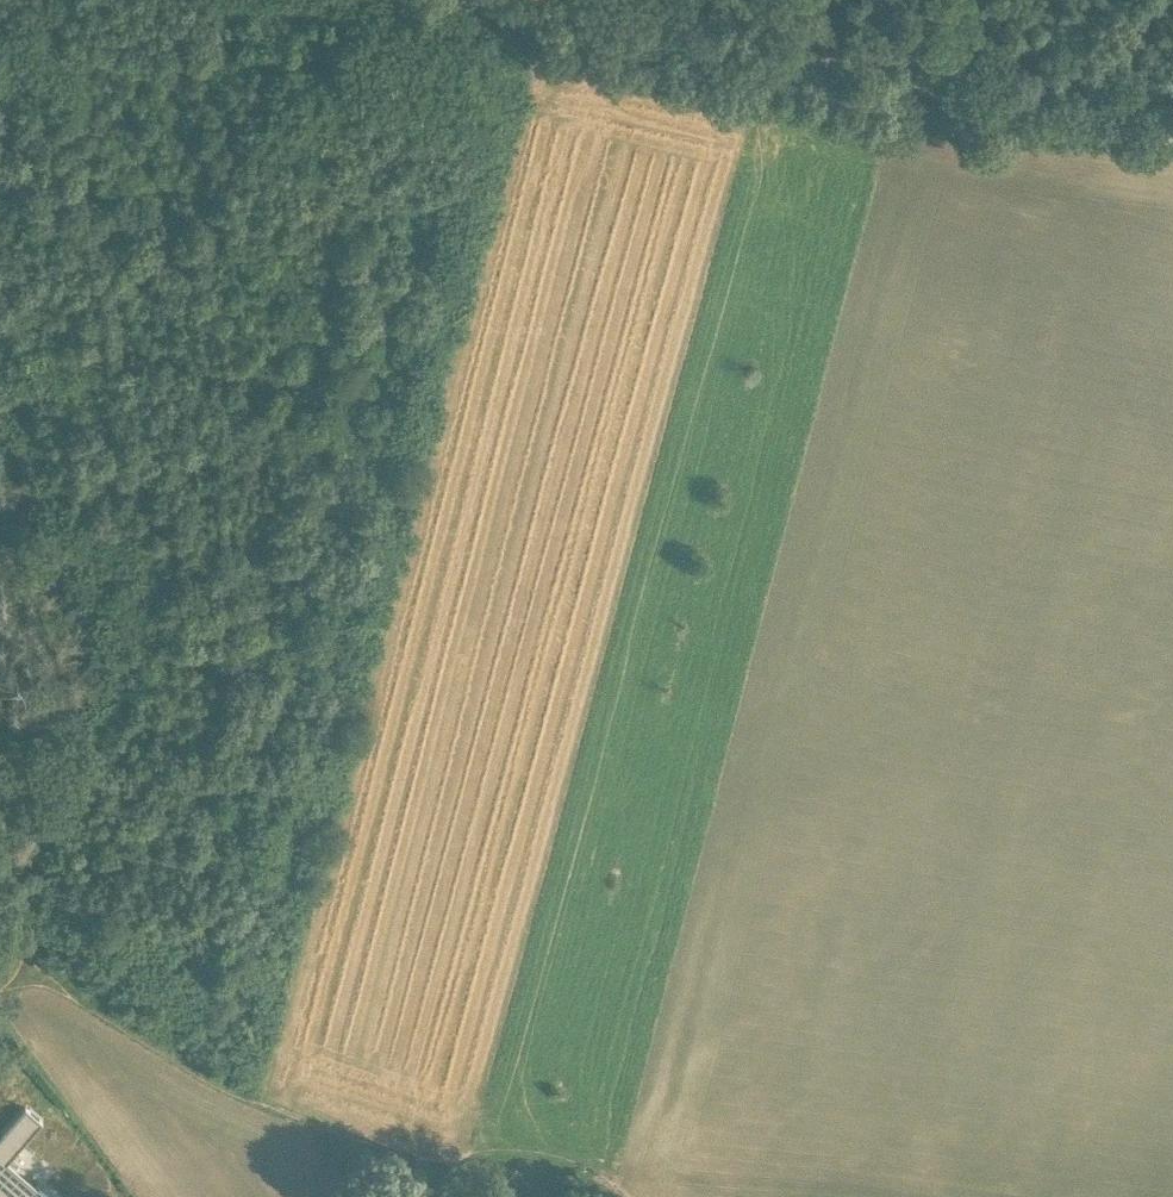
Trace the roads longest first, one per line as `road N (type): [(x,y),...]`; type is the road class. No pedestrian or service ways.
road 1 (track): [(536,0),(1172,138)]

